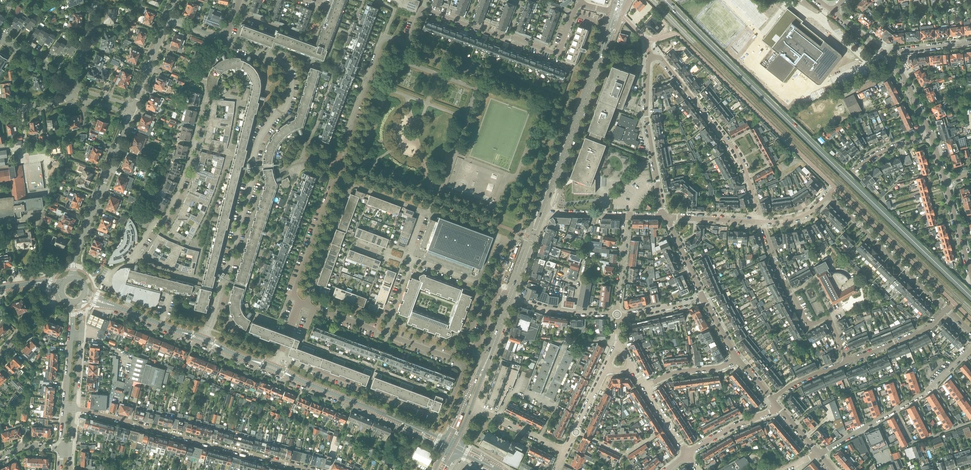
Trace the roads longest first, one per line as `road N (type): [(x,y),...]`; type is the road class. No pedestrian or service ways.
road 1 (secondary): [(665,0),(970,301)]
road 2 (residential): [(385,335),(463,365),(445,417),(281,359)]
road 3 (residential): [(314,469),(74,408)]
road 4 (residential): [(761,222),(803,217),(829,195),(948,309)]
road 5 (residential): [(221,286),(136,254),(171,206),(194,145)]
road 6 (tertiary): [(544,211),(615,13)]
road 7 (residential): [(651,58),(663,60),(740,159),(761,222)]
road 8 (residential): [(583,2),(558,54),(421,6)]
road 9 (tertiary): [(450,445),(277,369)]
road 10 (residential): [(848,362),(829,318),(809,326),(761,222)]
road 11 (residential): [(132,113),(73,277)]
road 12 (residential): [(663,216),(647,120),(651,58)]
road 13 (tertiary): [(203,339),(85,295)]
road 14 (residential): [(301,304),(293,299),(296,287),(330,189)]
road 15 (residential): [(349,130),(384,36),(407,45)]

